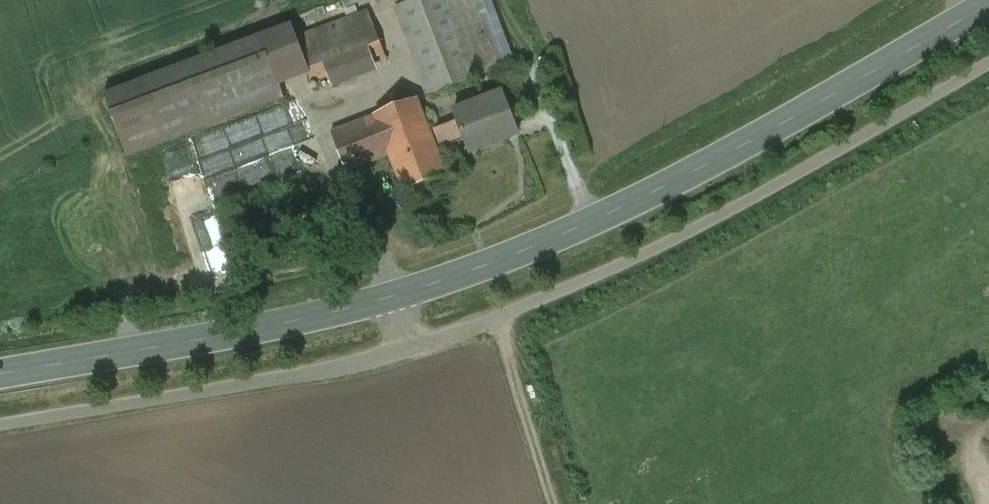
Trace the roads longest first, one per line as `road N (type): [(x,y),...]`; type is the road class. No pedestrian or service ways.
road 1 (primary): [(988,4),(701,168),(486,265),(308,319),(0,374)]
road 2 (track): [(493,320),(553,503)]

